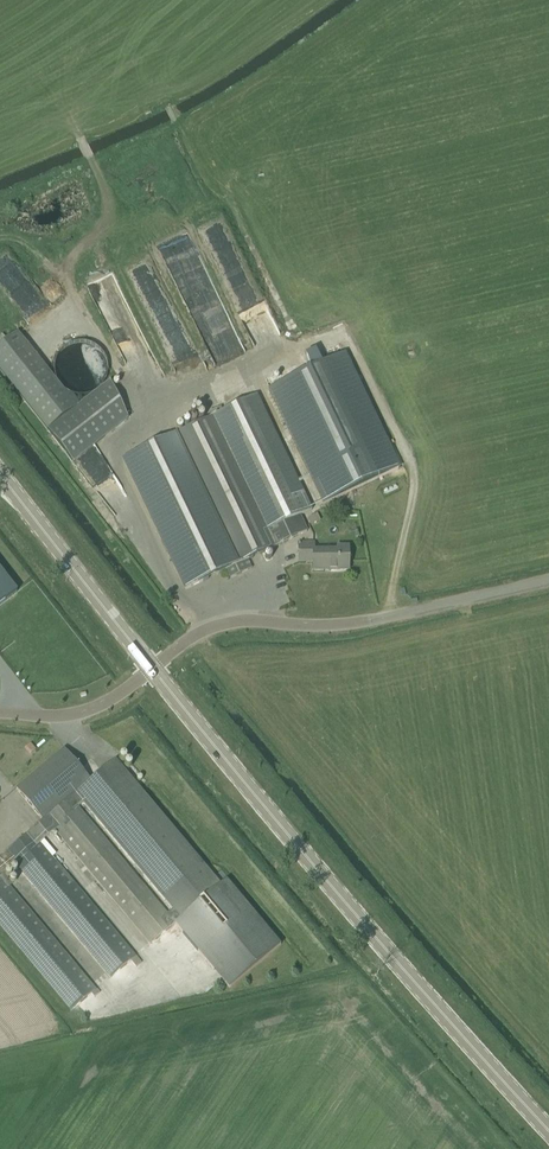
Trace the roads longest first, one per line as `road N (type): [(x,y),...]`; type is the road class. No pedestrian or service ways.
road 1 (primary): [(154,669),(548,1128)]
road 2 (unclassified): [(154,669),(240,622),(369,622),(548,578)]
road 3 (track): [(168,109),(210,192),(233,208),(296,335),(287,360)]
road 4 (primary): [(154,669),(0,473)]
road 5 (unclassified): [(154,669),(102,705),(68,716),(0,714)]

